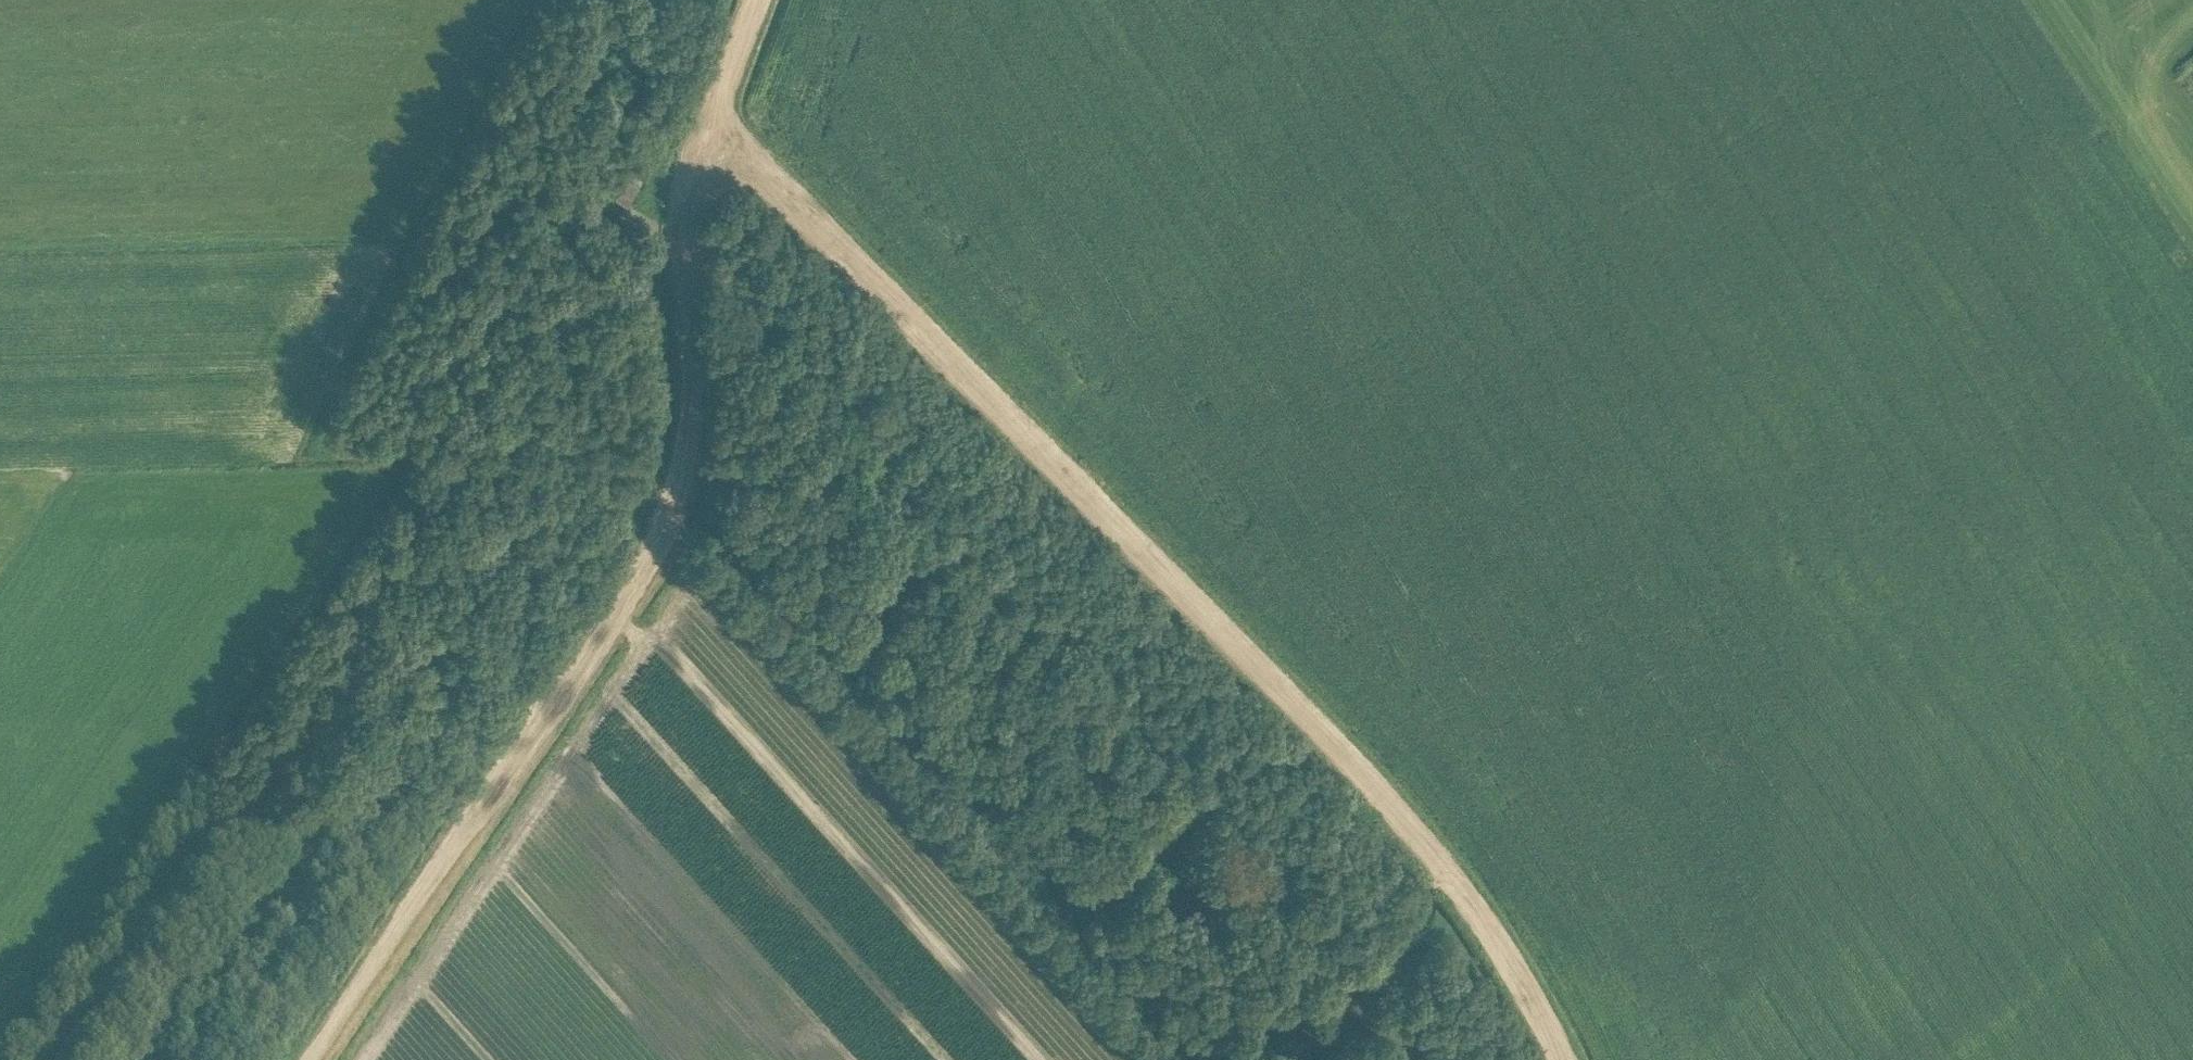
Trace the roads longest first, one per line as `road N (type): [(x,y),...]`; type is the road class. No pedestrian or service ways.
road 1 (track): [(710,138),(773,180),(1411,829),(1531,996),(1561,1059)]
road 2 (track): [(307,1059),(662,527),(681,467),(690,387),(684,239),(710,138)]
road 3 (track): [(710,138),(760,0)]

